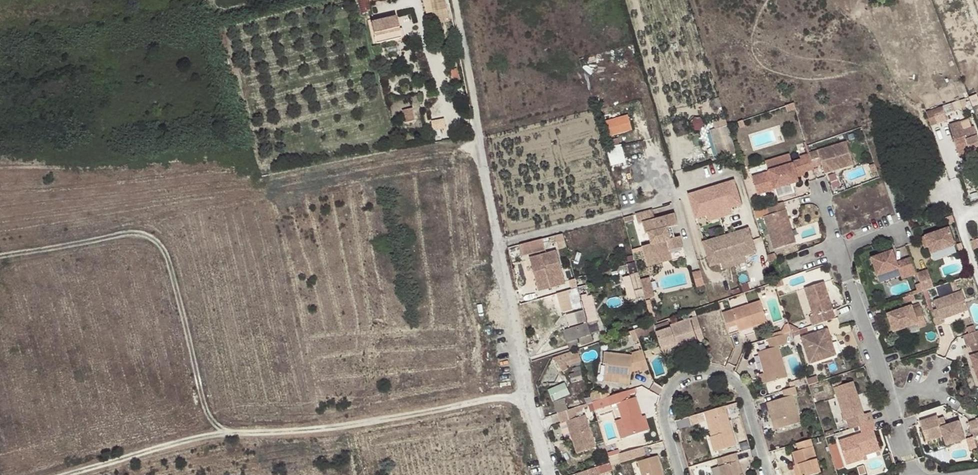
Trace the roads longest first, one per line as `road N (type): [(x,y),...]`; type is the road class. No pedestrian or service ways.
road 1 (track): [(540,404),(499,399),(316,430),(233,432),(69,474)]
road 2 (track): [(233,432),(202,401),(165,251),(154,237),(123,233),(0,257)]
road 3 (unclassified): [(558,474),(480,126)]
road 4 (residential): [(768,474),(740,387),(706,369),(684,375),(670,391),(667,420),(682,474)]
road 5 (unclassified): [(458,0),(480,126)]

